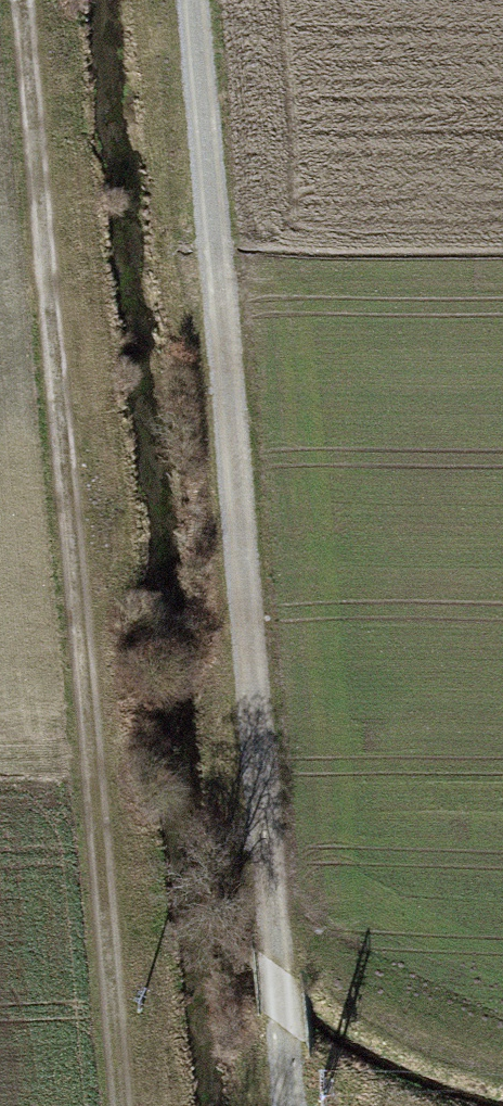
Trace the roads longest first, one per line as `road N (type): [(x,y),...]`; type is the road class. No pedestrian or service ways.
road 1 (track): [(123,1105),(21,0)]
road 2 (track): [(197,0),(294,1105)]

